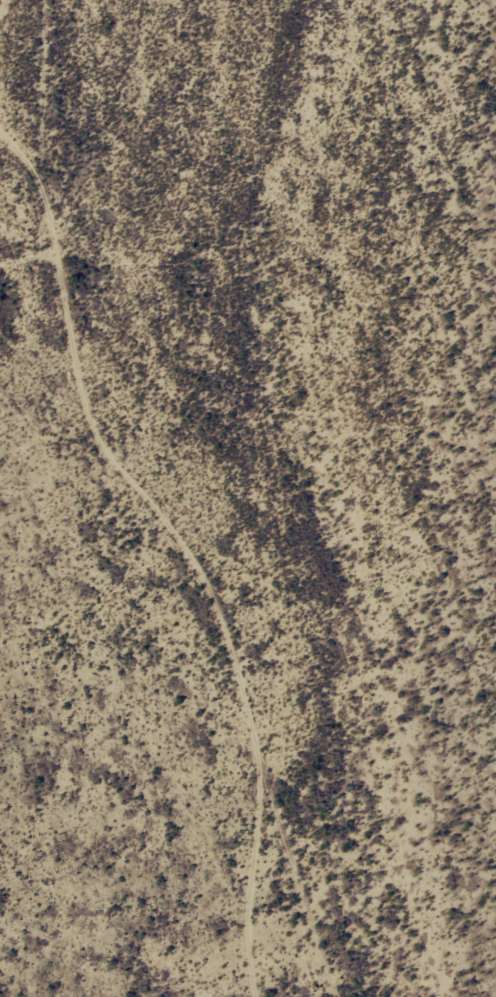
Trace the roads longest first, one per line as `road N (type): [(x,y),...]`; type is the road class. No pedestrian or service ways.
road 1 (track): [(335,996),(226,588),(108,432),(34,371),(29,341),(0,325)]
road 2 (track): [(29,341),(34,0)]

